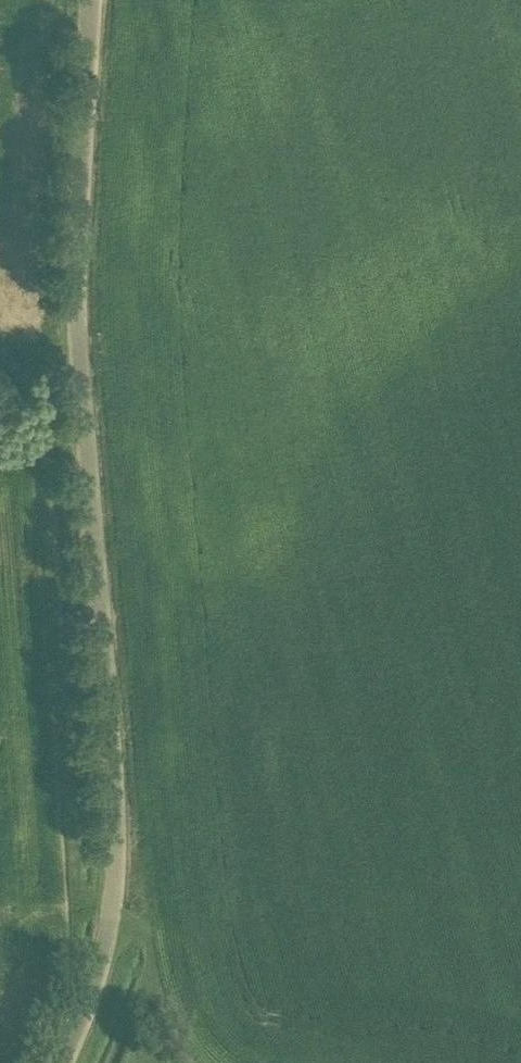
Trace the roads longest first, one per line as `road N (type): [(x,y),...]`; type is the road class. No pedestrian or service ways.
road 1 (unclassified): [(67,1062),(108,956),(120,876),(80,304),(97,0)]

